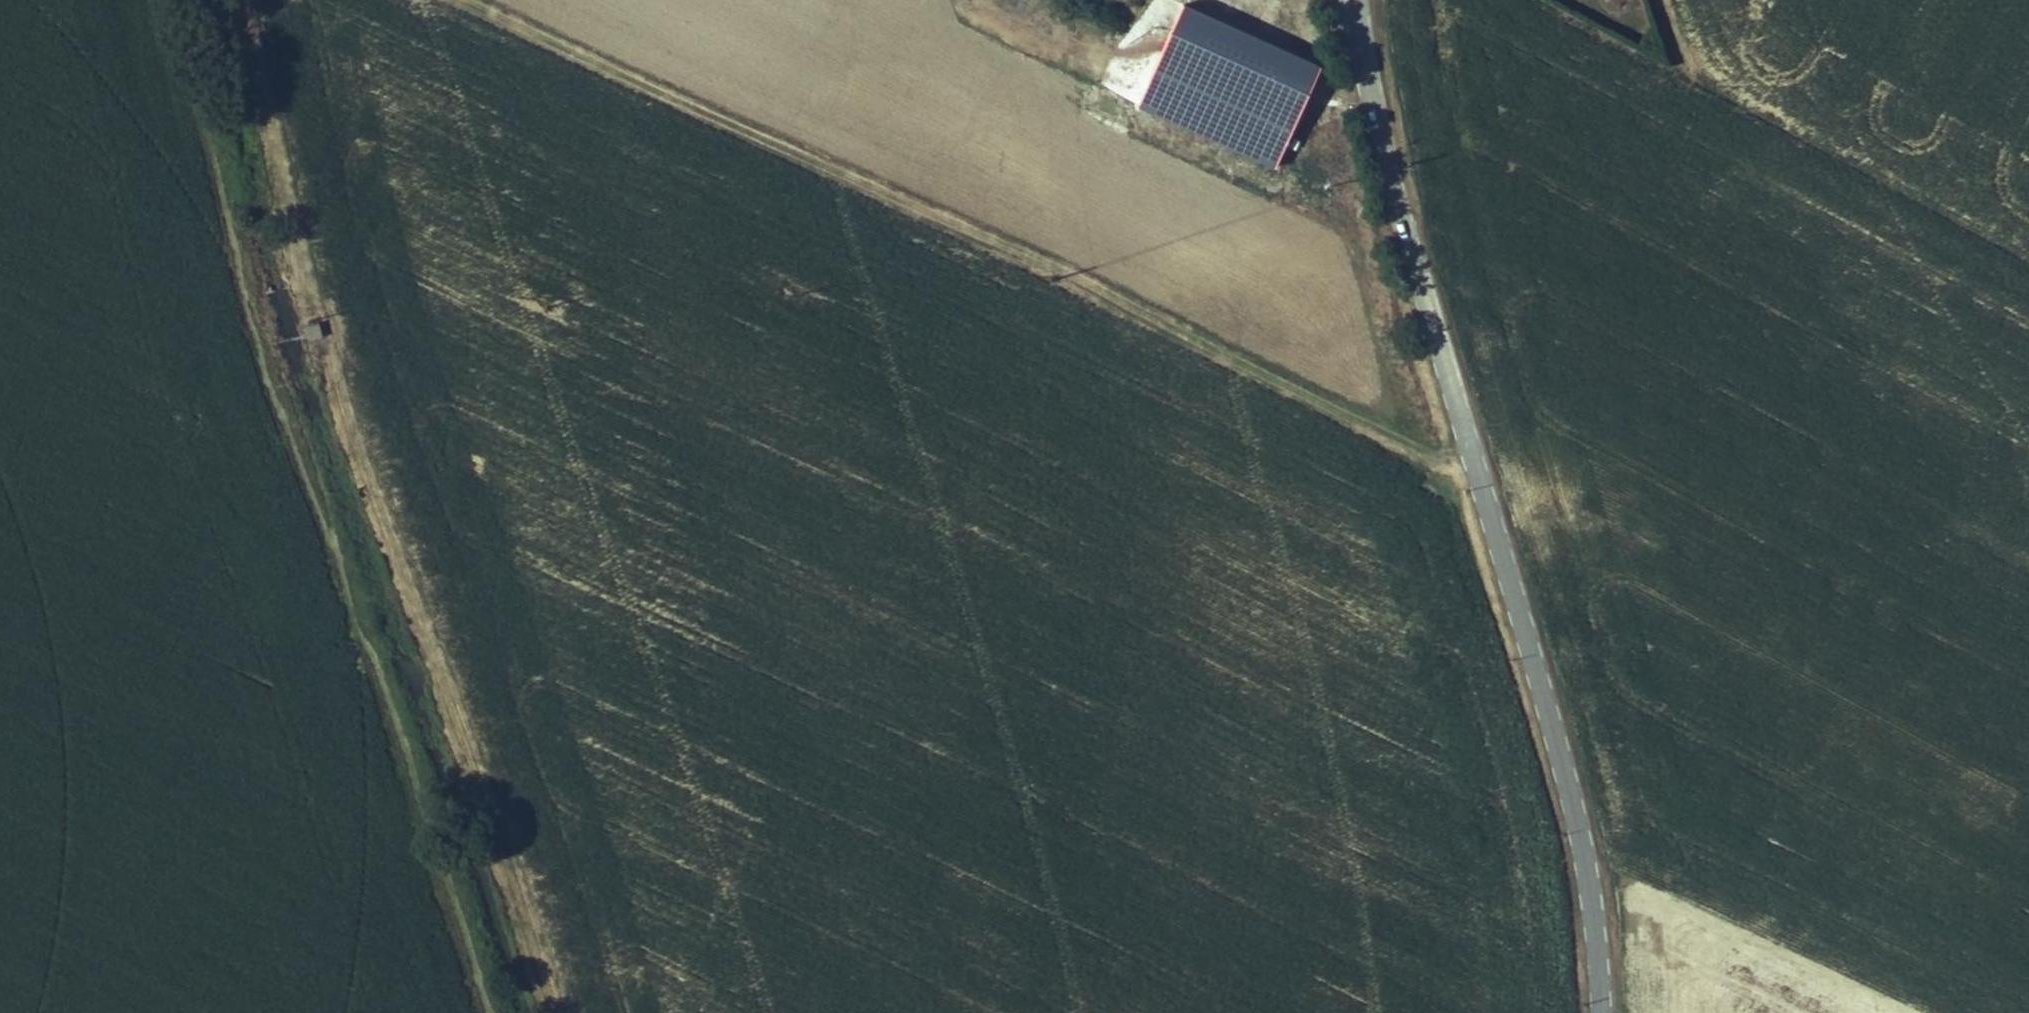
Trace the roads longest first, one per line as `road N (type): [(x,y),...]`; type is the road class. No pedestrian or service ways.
road 1 (unclassified): [(1597,1012),(1590,872),(1432,335),(1370,103),(1357,0)]

